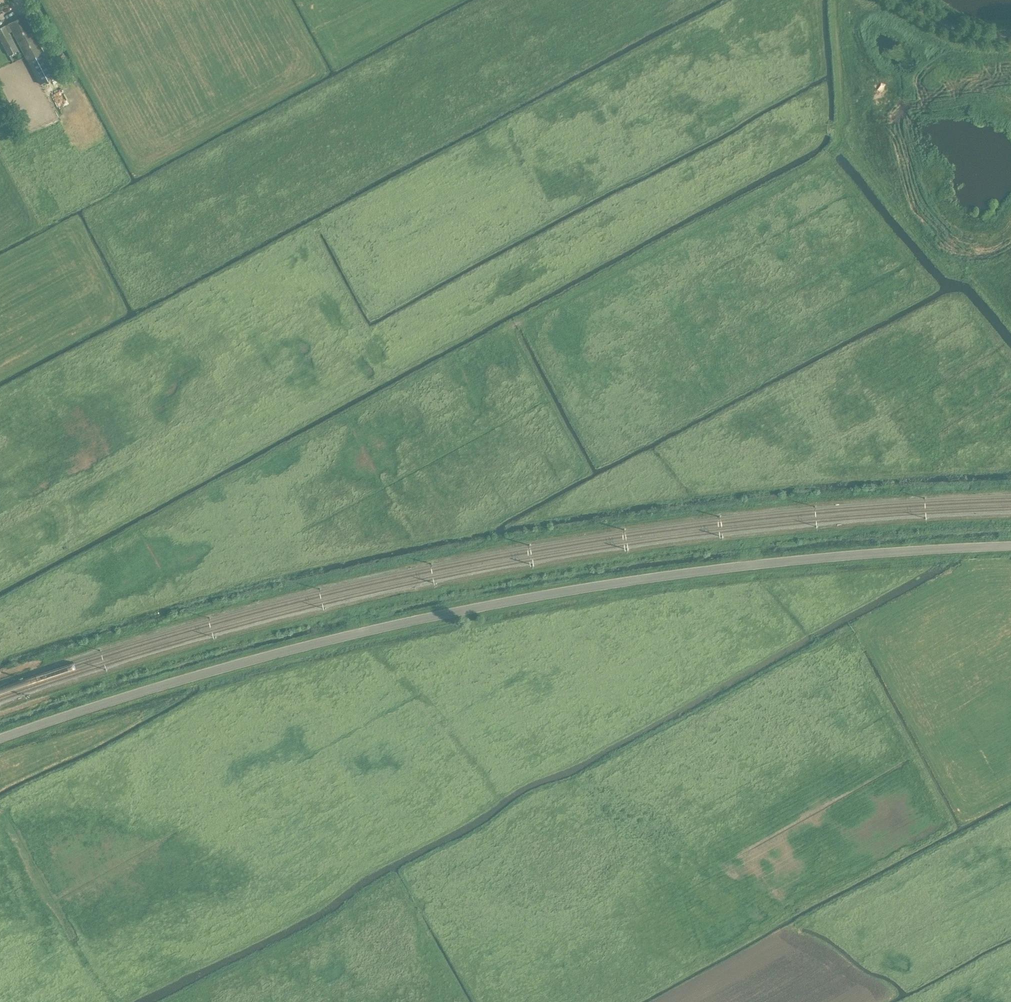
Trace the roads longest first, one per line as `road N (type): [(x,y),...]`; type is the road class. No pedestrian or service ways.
road 1 (unclassified): [(1010,545),(762,563),(447,613),(156,686),(0,739)]

